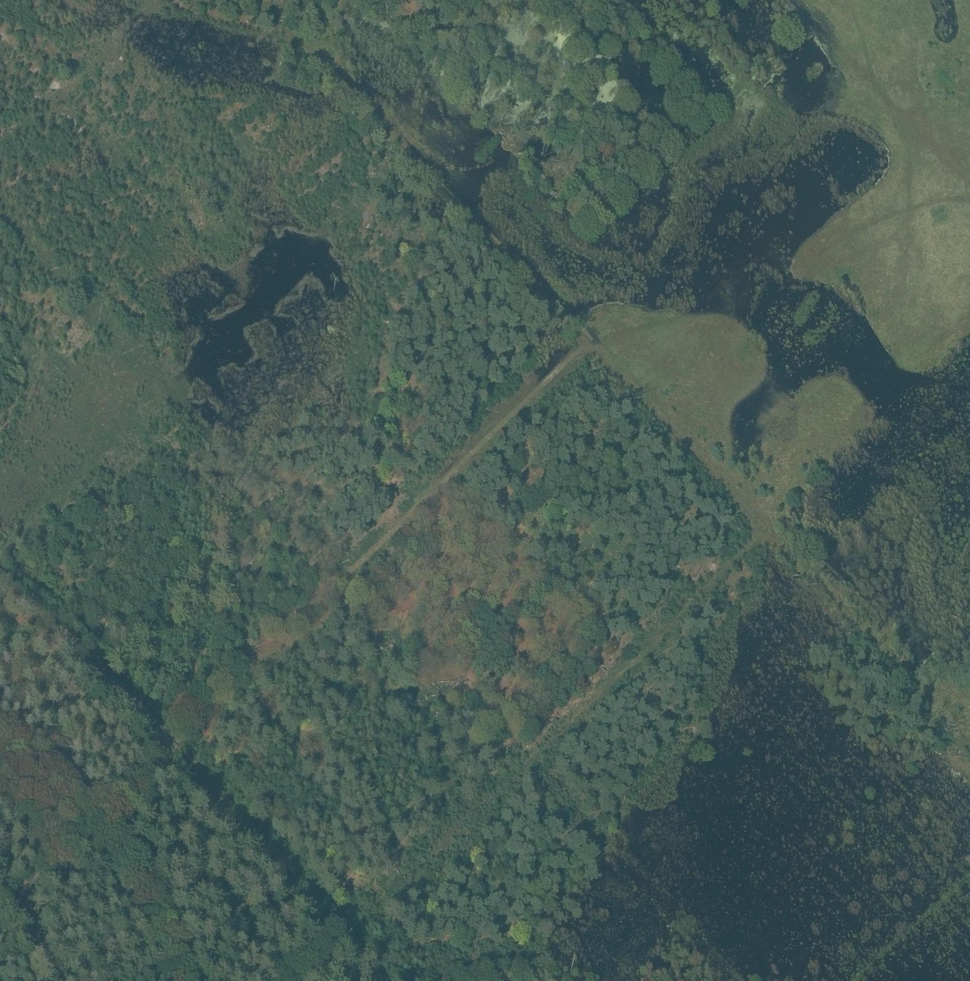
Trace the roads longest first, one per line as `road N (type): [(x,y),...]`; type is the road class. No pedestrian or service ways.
road 1 (track): [(969,741),(585,340)]
road 2 (track): [(585,340),(258,0)]
road 3 (track): [(97,815),(347,575)]
road 4 (track): [(347,575),(585,340)]
road 5 (track): [(0,912),(97,815)]

